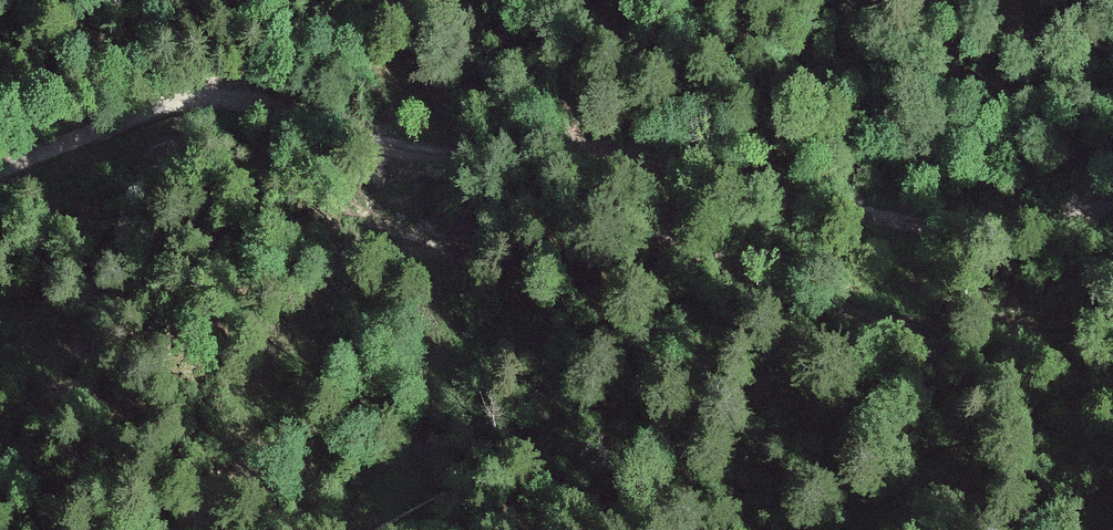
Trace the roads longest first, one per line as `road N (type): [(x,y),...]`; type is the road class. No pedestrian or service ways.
road 1 (track): [(0,191),(32,193),(176,141),(230,143),(279,164),(348,215),(414,241),(472,246),(569,215),(890,327),(1112,323)]
road 2 (track): [(1112,201),(1019,227),(931,225),(618,155),(393,147),(291,111),(209,98),(130,117),(0,173)]

